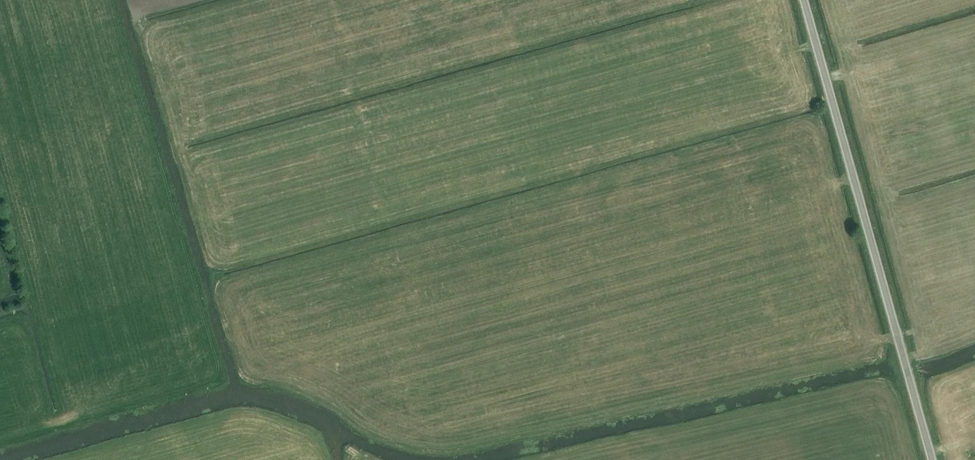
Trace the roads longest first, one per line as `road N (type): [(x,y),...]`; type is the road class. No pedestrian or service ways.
road 1 (unclassified): [(932,459),(804,0)]

